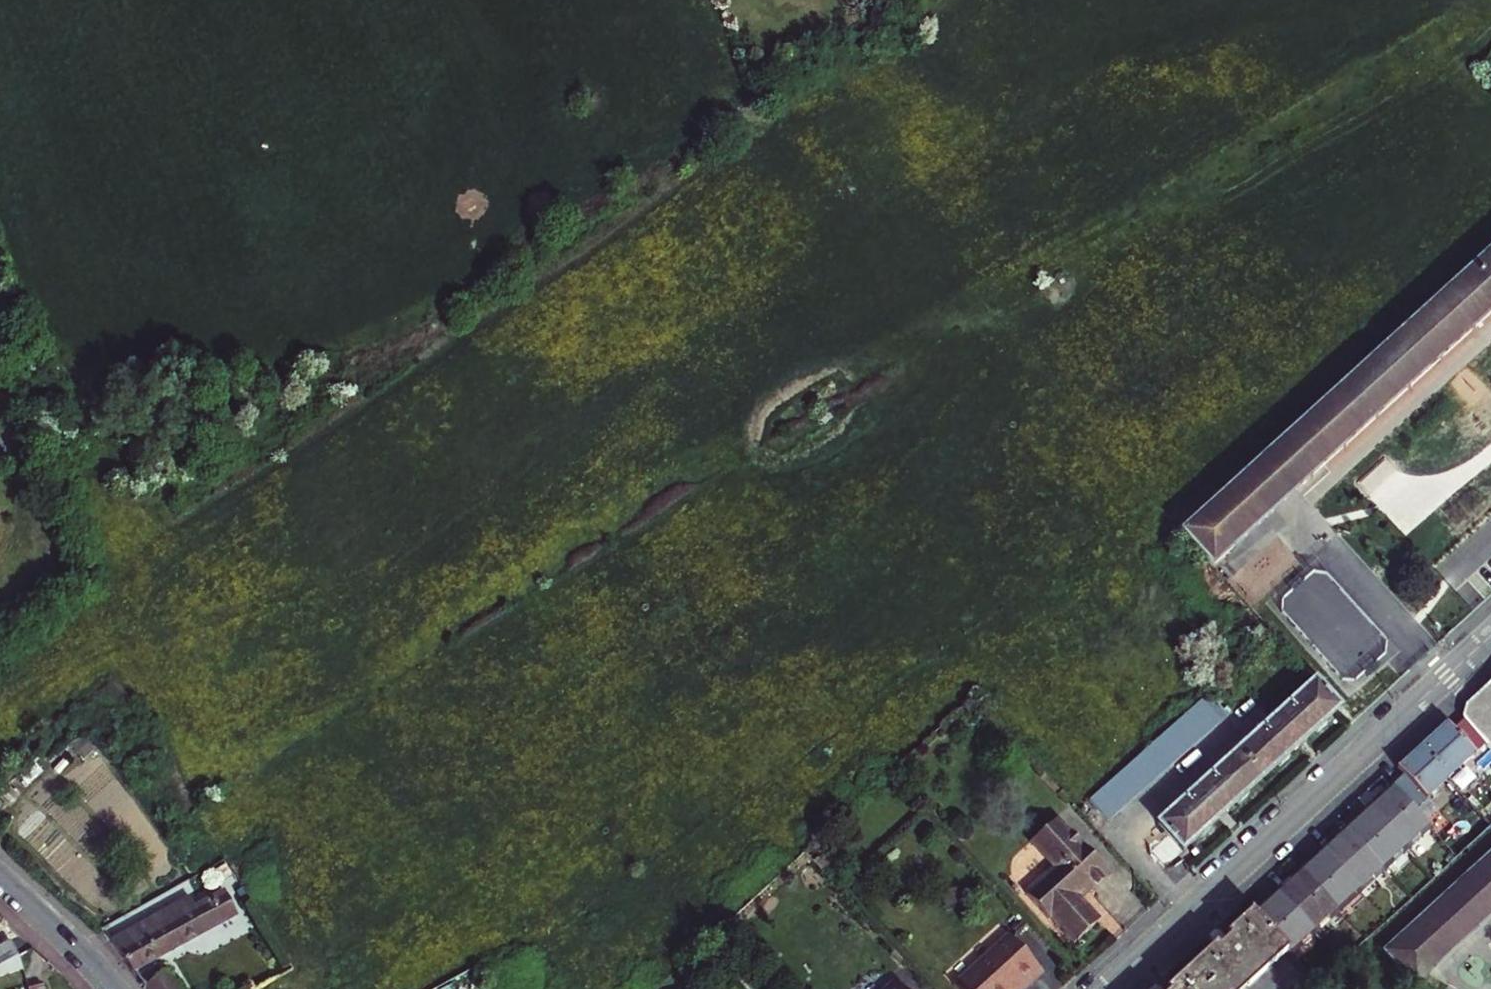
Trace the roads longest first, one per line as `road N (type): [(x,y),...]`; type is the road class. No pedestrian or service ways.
road 1 (residential): [(1104,988),(1490,634)]
road 2 (residential): [(114,988),(0,874)]

